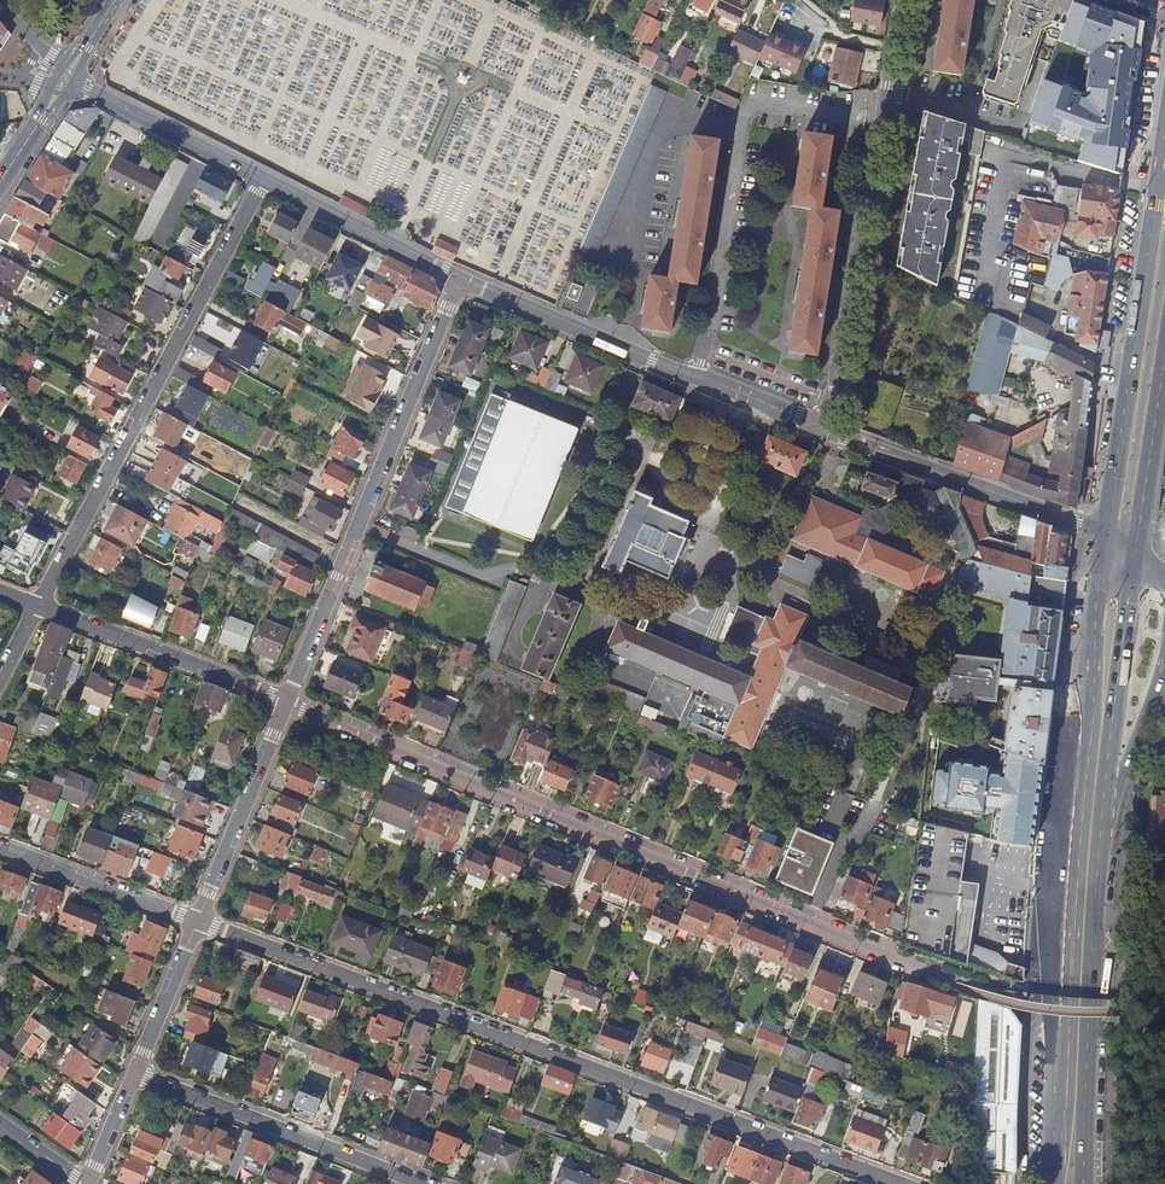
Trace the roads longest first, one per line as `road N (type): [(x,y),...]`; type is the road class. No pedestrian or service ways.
road 1 (residential): [(199,921),(899,1183)]
road 2 (residential): [(286,702),(928,973)]
road 3 (primary): [(1106,533),(1065,878),(1053,1183)]
road 4 (residential): [(38,606),(261,179)]
road 5 (residential): [(286,702),(460,279)]
road 6 (residential): [(824,430),(903,0)]
road 7 (primary): [(1164,138),(1106,533)]
road 8 (tertiary): [(460,279),(824,430)]
road 9 (primary): [(1085,1183),(1101,823)]
road 10 (residential): [(132,1072),(421,1183)]
road 11 (tertiary): [(824,430),(1106,533)]
road 12 (primary): [(1101,823),(1135,552)]
road 13 (residential): [(38,606),(286,702)]
road 14 (residential): [(199,921),(286,702)]
road 15 (tertiary): [(261,179),(460,279)]
road 16 (tertiary): [(65,79),(261,179)]
road 17 (residential): [(0,847),(199,921)]
road 18 (primary): [(1135,552),(1164,355)]
road 19 (primary): [(1101,823),(1164,661)]
road 20 (residential): [(132,1072),(199,921)]
road 21 (secondary): [(0,183),(65,79)]

